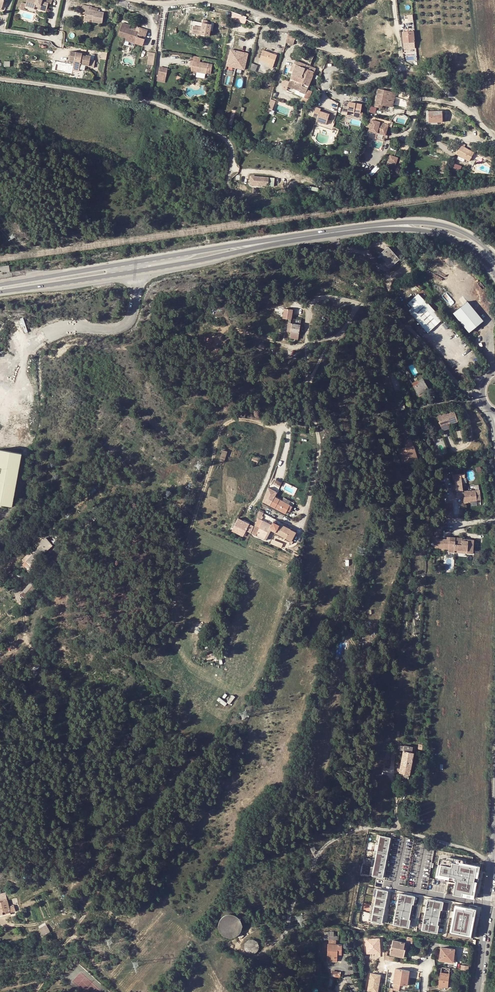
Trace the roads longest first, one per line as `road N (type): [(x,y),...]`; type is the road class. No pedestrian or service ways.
road 1 (residential): [(494,140),(421,71),(367,75),(309,33),(232,4),(135,0)]
road 2 (secondary): [(0,291),(327,233)]
road 3 (secondary): [(327,233),(0,285)]
road 4 (track): [(280,430),(240,419),(221,431),(175,586),(176,642),(185,658),(205,668)]
road 5 (tertiary): [(479,991),(494,818)]
road 6 (track): [(87,866),(71,893),(85,915),(34,991)]
road 7 (secondary): [(367,228),(440,234),(468,247),(494,275)]
road 8 (secondary): [(494,258),(473,238),(437,224),(367,228)]

